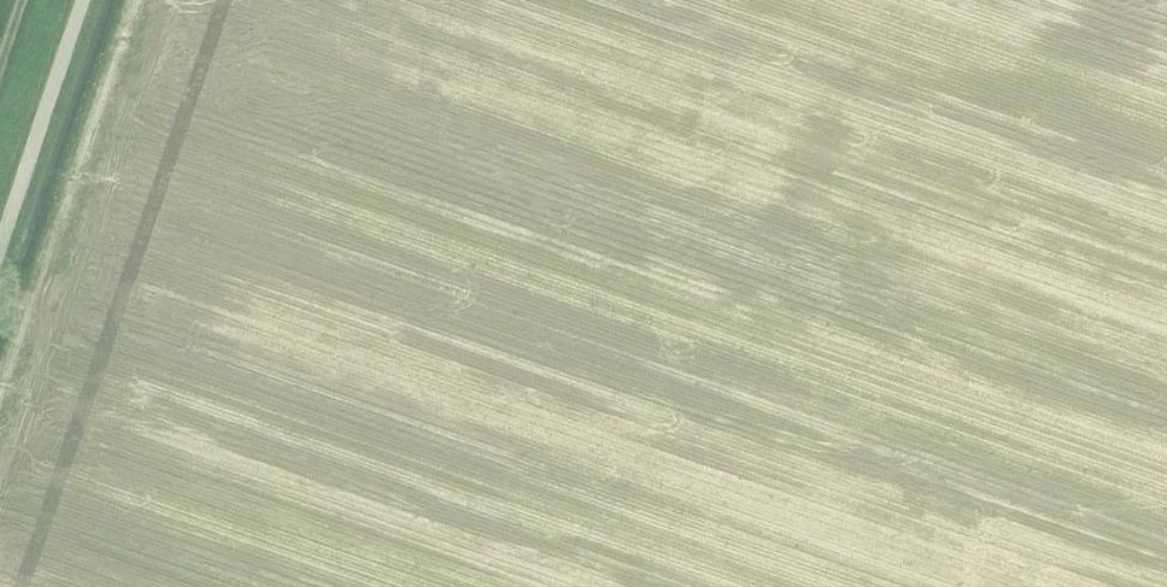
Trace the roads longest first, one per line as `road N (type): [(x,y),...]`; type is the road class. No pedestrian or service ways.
road 1 (unclassified): [(0,247),(84,0)]

